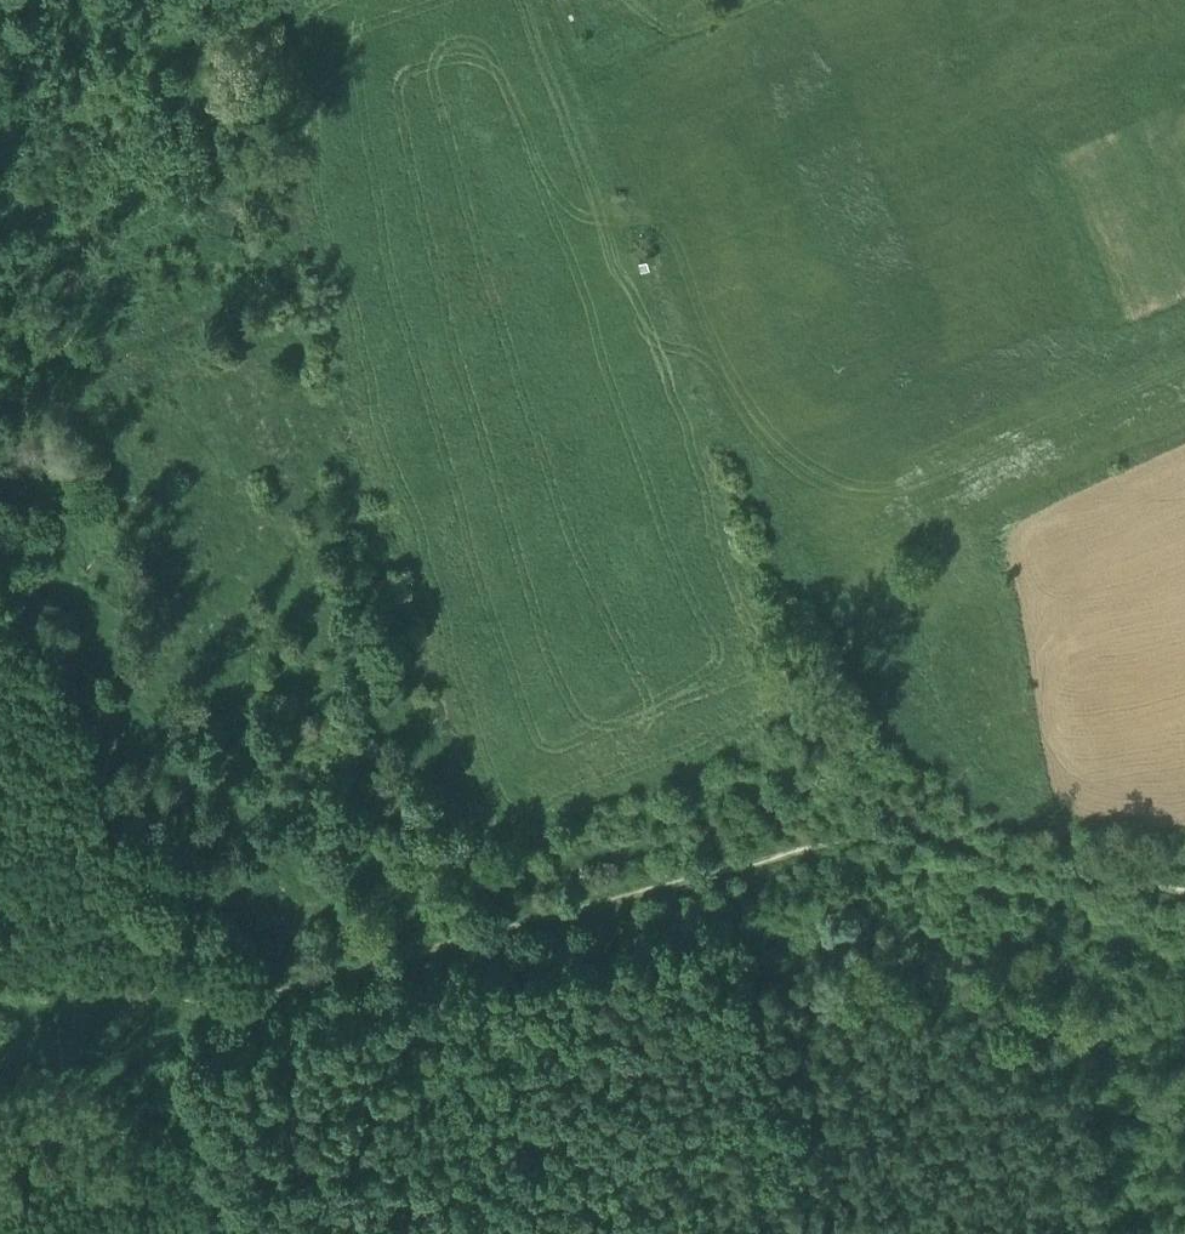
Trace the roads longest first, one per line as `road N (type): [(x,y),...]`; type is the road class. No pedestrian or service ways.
road 1 (track): [(798,0),(580,100),(543,0)]

